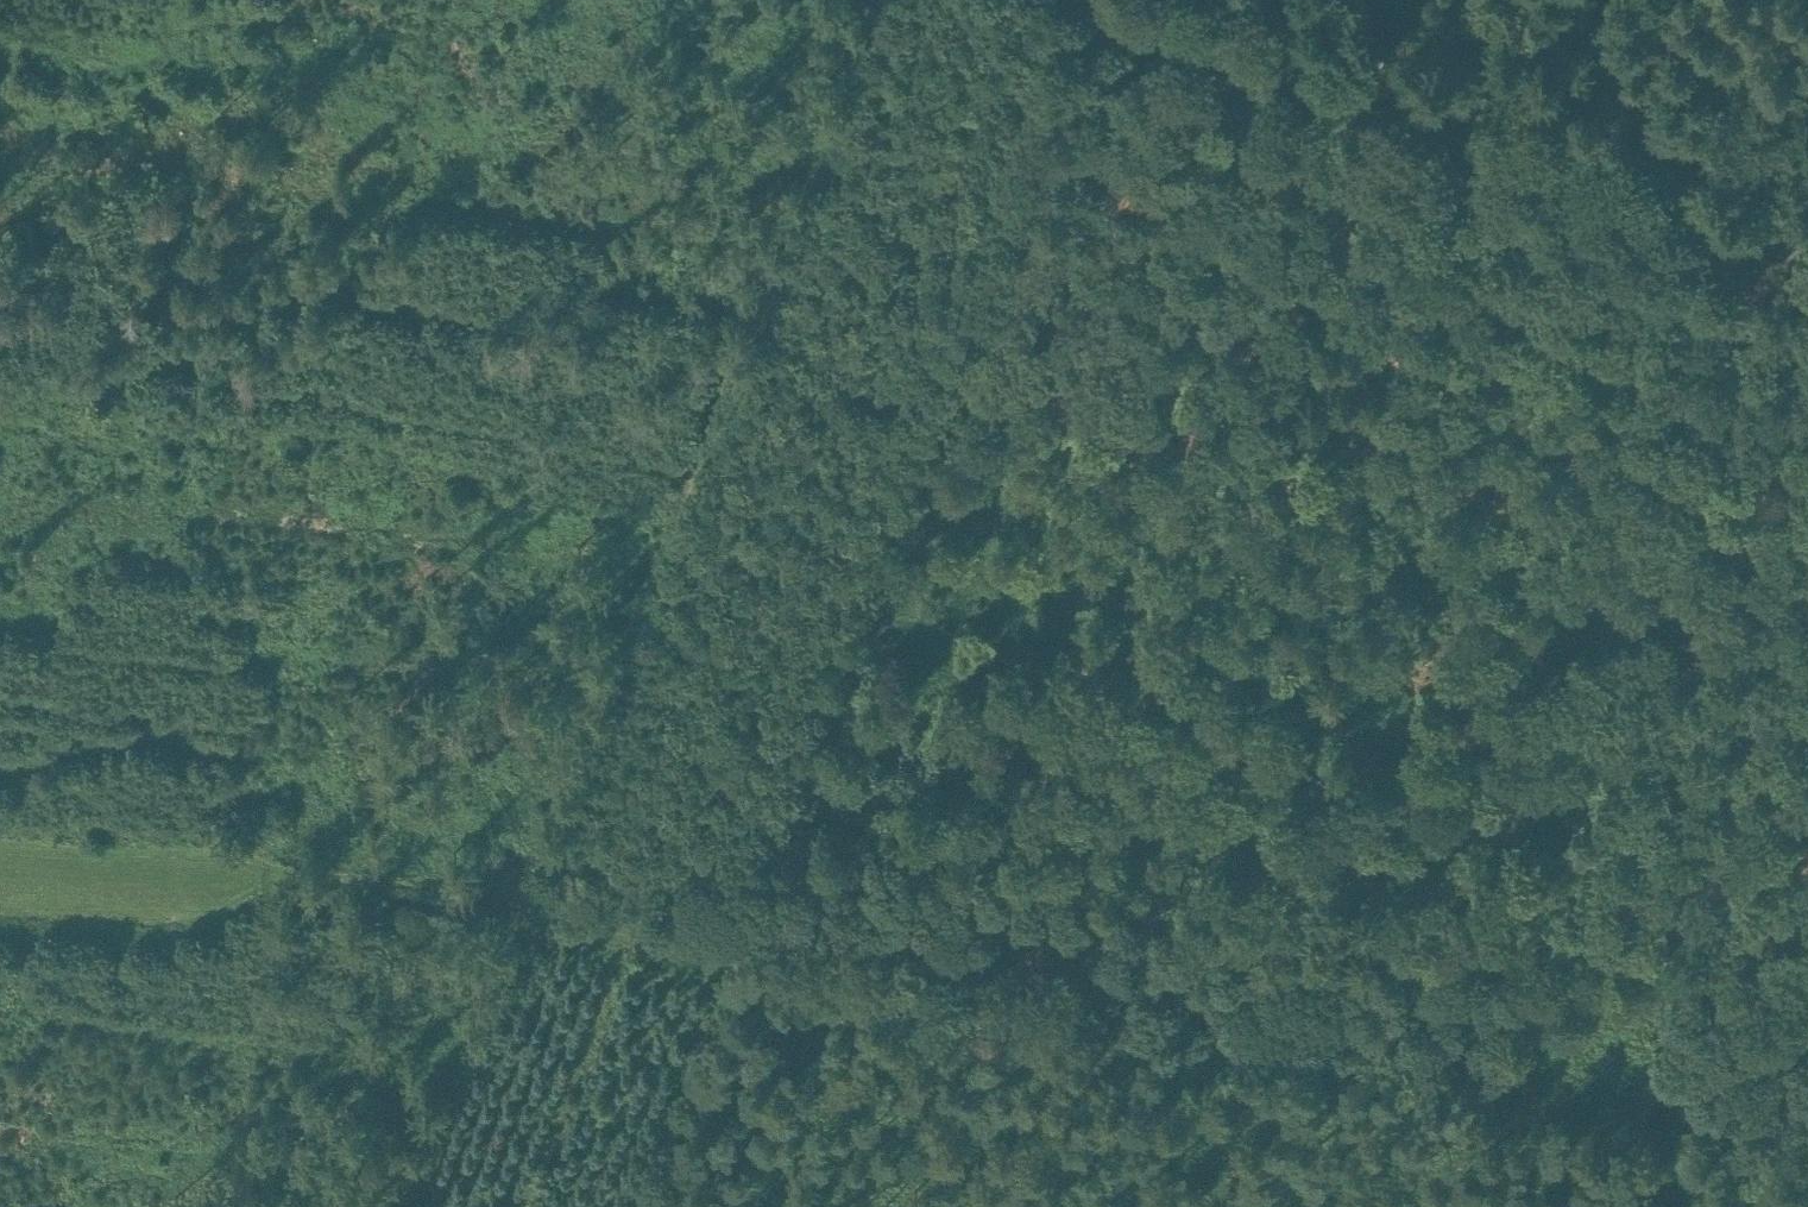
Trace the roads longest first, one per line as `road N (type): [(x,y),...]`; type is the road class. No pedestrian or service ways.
road 1 (track): [(625,1206),(1087,0)]
road 2 (track): [(1807,249),(1168,0)]

